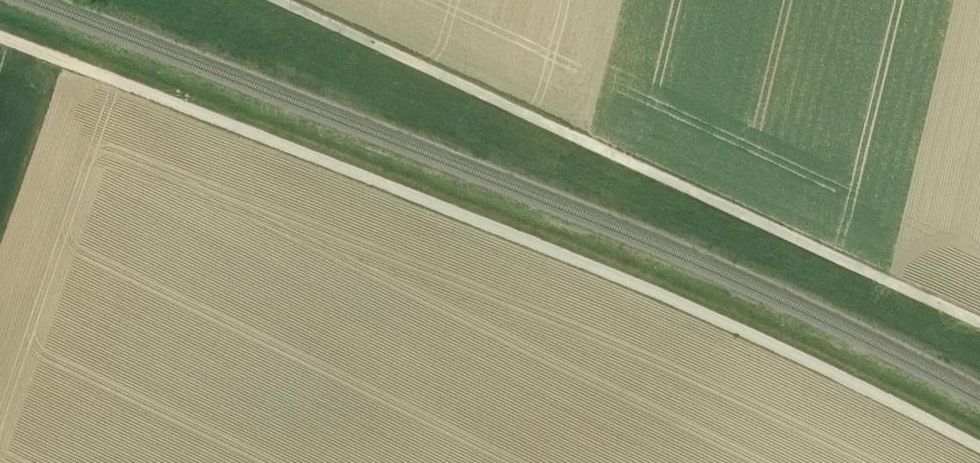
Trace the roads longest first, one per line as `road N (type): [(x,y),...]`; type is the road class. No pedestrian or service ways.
road 1 (track): [(979,449),(704,311),(0,42)]
road 2 (track): [(272,0),(979,328)]

